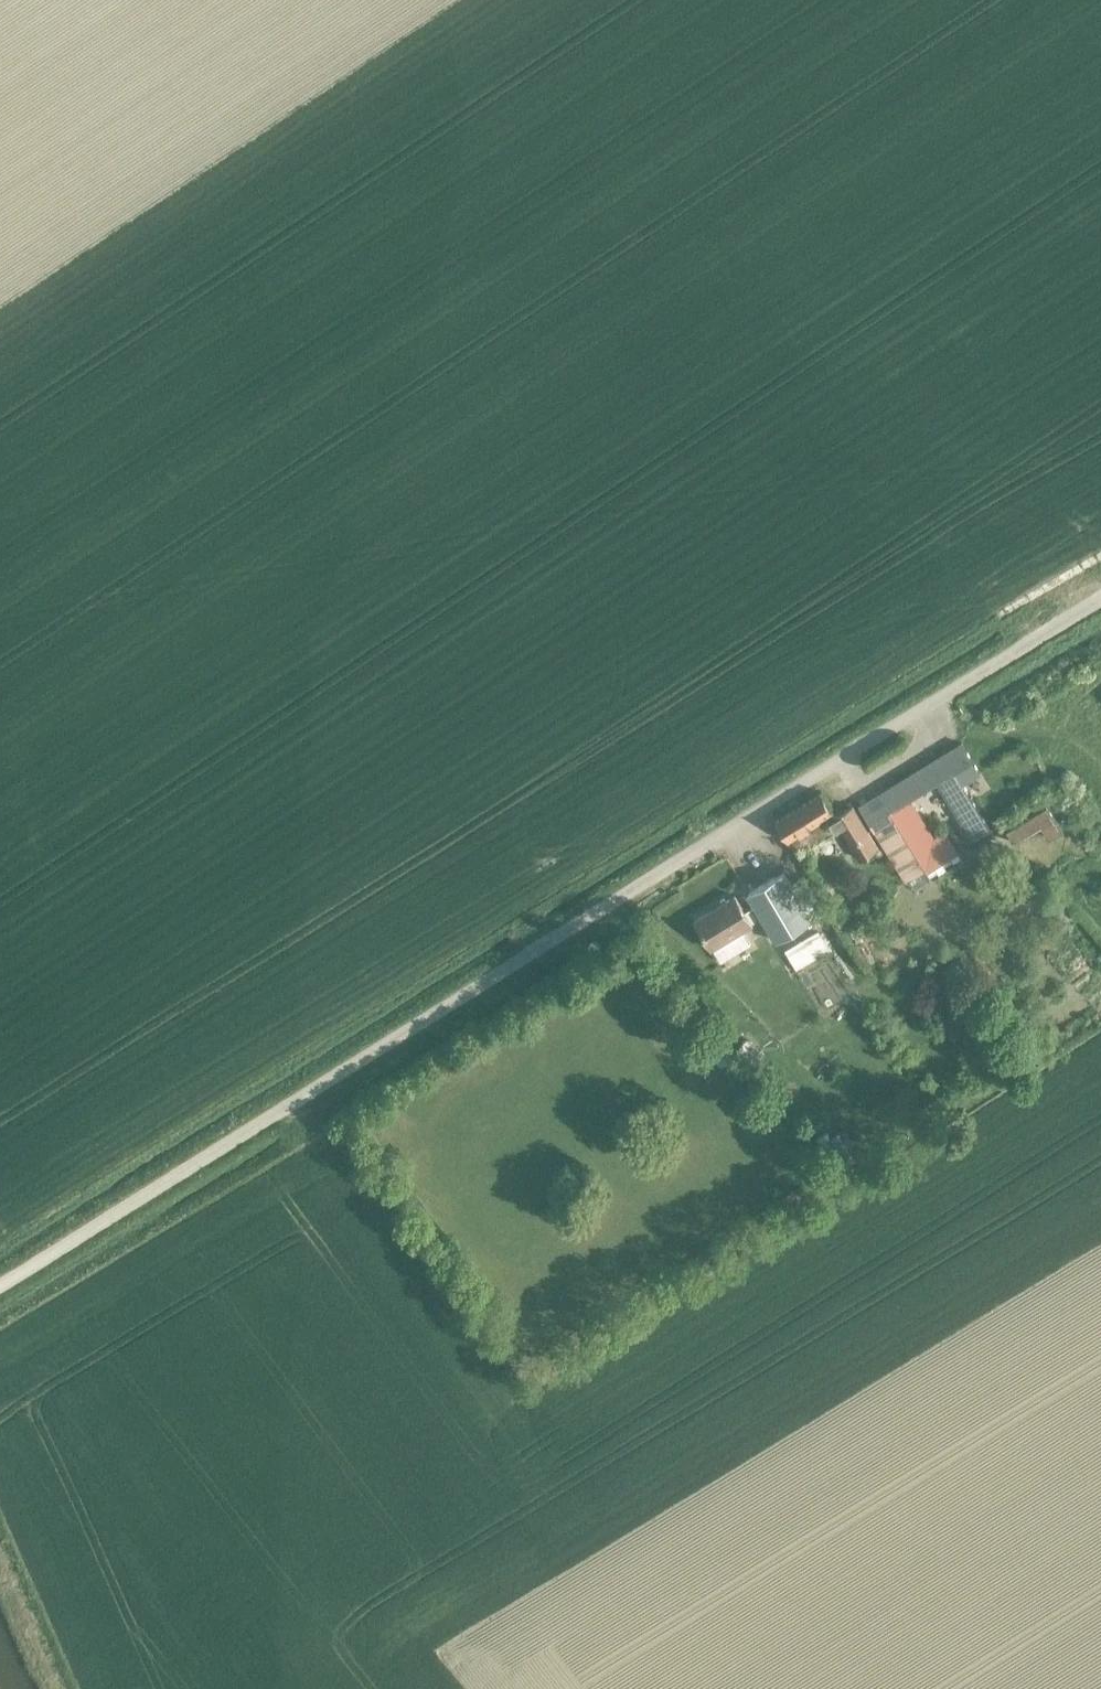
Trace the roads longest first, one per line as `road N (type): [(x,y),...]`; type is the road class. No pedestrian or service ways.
road 1 (unclassified): [(0,1287),(1100,601)]

